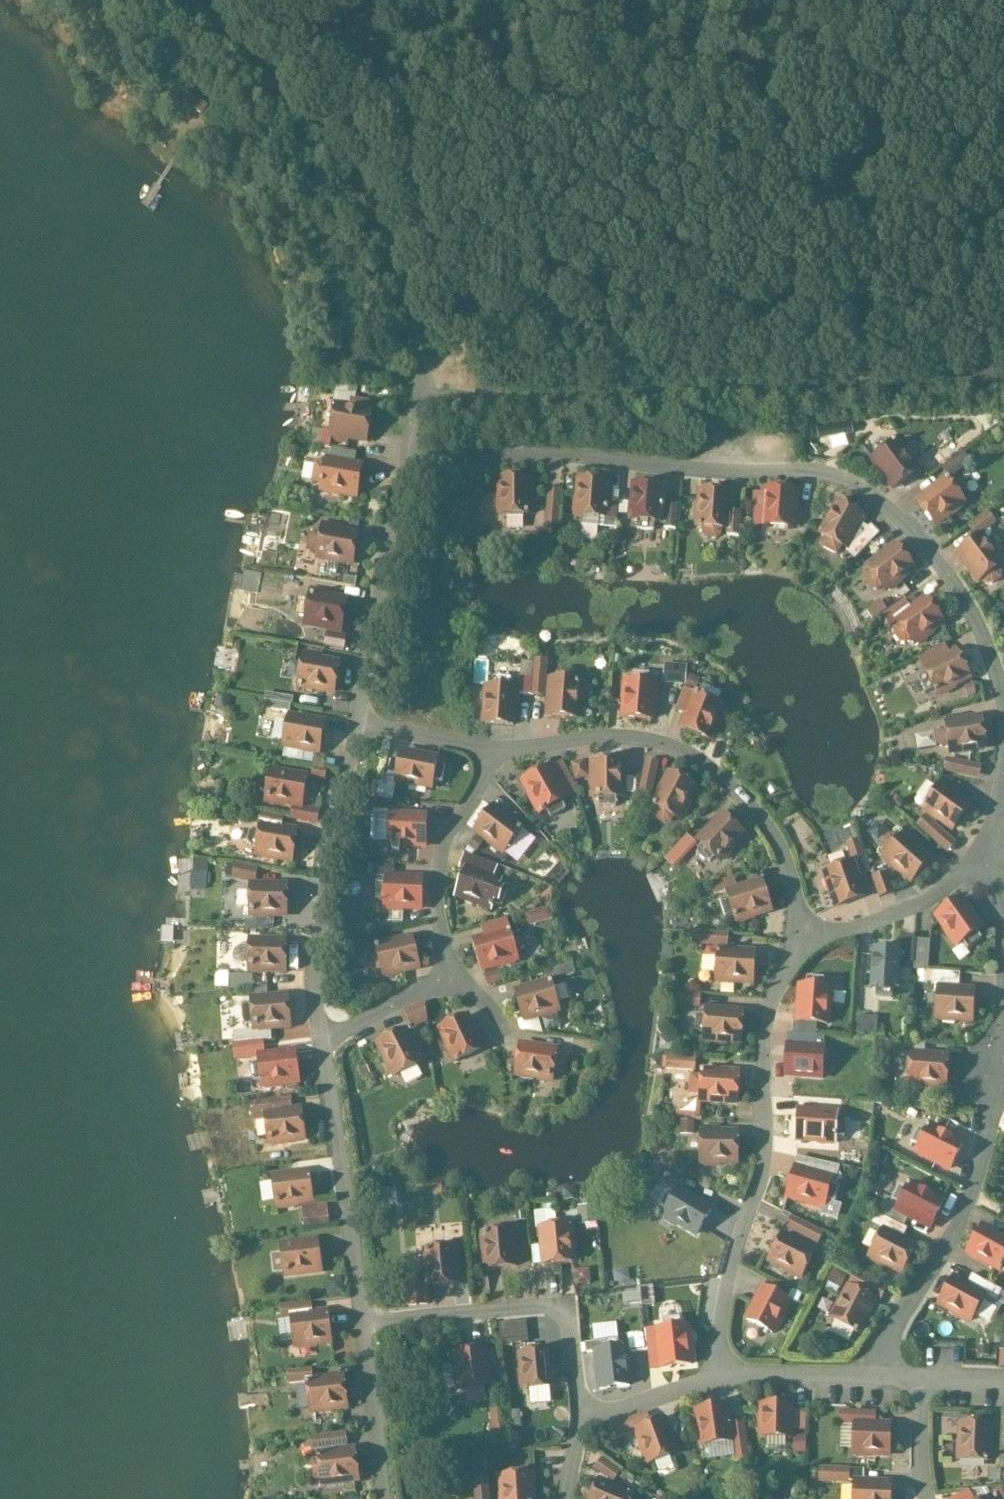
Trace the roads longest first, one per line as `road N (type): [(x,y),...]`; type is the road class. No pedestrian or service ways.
road 1 (residential): [(405,467),(517,454),(799,471),(846,482),(892,512),(959,591),(1003,699)]
road 2 (residential): [(800,936),(771,1003),(762,1051),(767,1144),(718,1338),(721,1376)]
road 3 (residential): [(490,748),(623,739),(702,761),(766,822),(787,859),(800,936)]
road 4 (residential): [(883,1376),(887,1345),(971,1189),(1000,1075),(1003,977)]
road 5 (track): [(848,0),(864,393)]
road 6 (residential): [(359,719),(317,952),(320,1035)]
road 7 (residential): [(362,1324),(567,1305),(582,1412)]
road 8 (residential): [(320,1035),(362,1324)]
road 9 (residential): [(405,467),(359,719)]
road 10 (residential): [(490,748),(488,770),(445,846),(439,876),(437,906),(453,974)]
road 11 (residential): [(982,861),(917,906),(834,934),(800,936)]
road 12 (residential): [(362,1324),(384,1498)]
road 13 (residential): [(721,1376),(883,1376)]
road 14 (residential): [(453,974),(345,1032),(320,1035)]
road 15 (residential): [(582,1412),(604,1413),(721,1376)]
road 16 (residential): [(359,719),(490,748)]
road 17 (residential): [(923,1377),(928,1498)]

